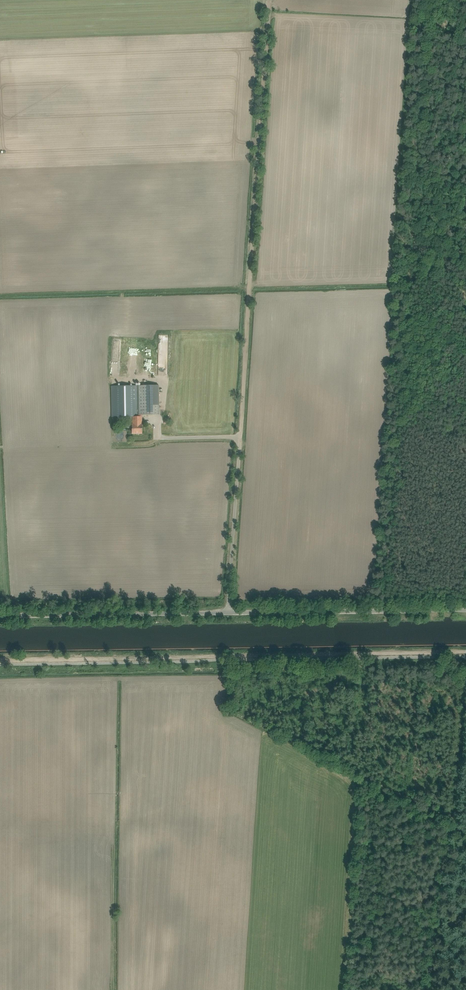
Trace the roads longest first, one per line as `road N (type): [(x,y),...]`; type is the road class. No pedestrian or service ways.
road 1 (track): [(465,652),(0,658)]
road 2 (unclassified): [(228,611),(248,292)]
road 3 (track): [(248,292),(266,0)]
road 4 (unclassified): [(228,611),(465,608)]
road 5 (unclassified): [(0,614),(228,611)]

